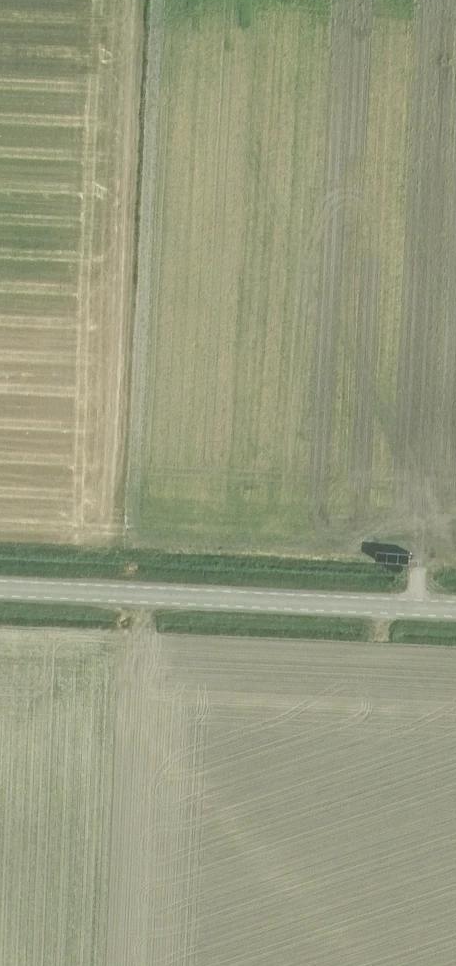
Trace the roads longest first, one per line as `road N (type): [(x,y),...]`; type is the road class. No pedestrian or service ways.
road 1 (unclassified): [(455,610),(0,588)]

